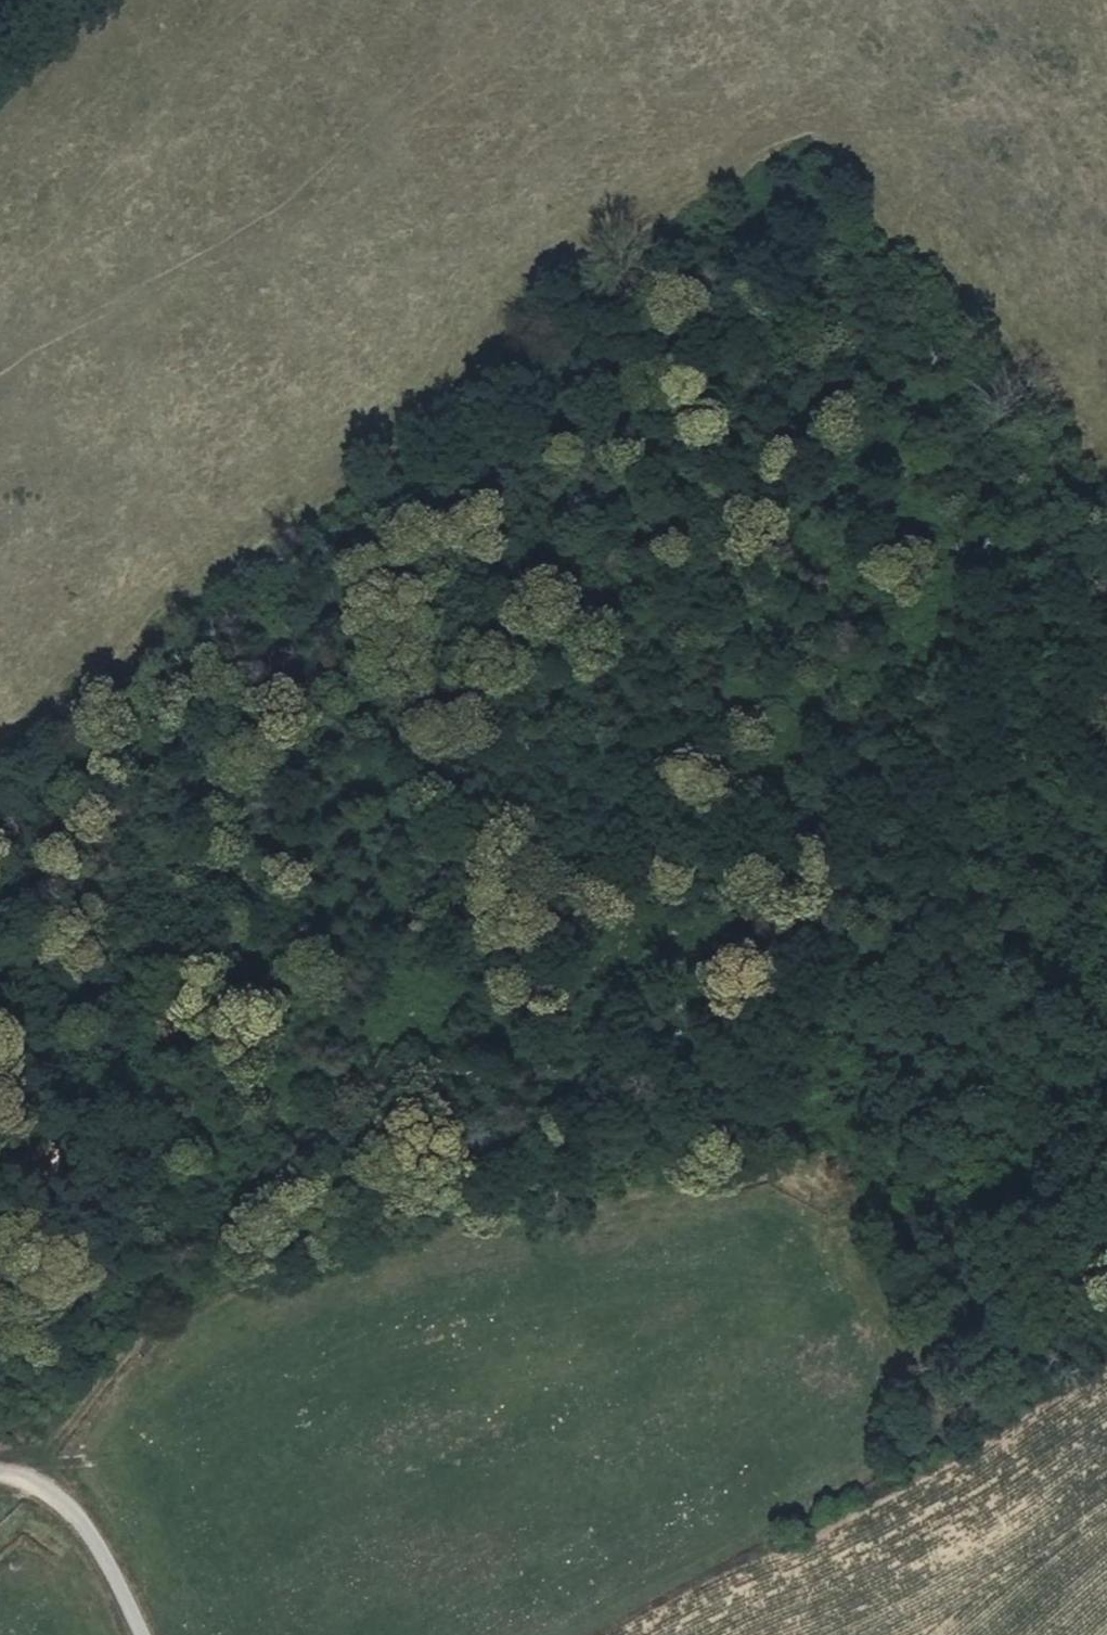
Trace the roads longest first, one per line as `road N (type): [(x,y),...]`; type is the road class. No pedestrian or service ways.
road 1 (unclassified): [(139,1634),(79,1519),(0,1476)]

